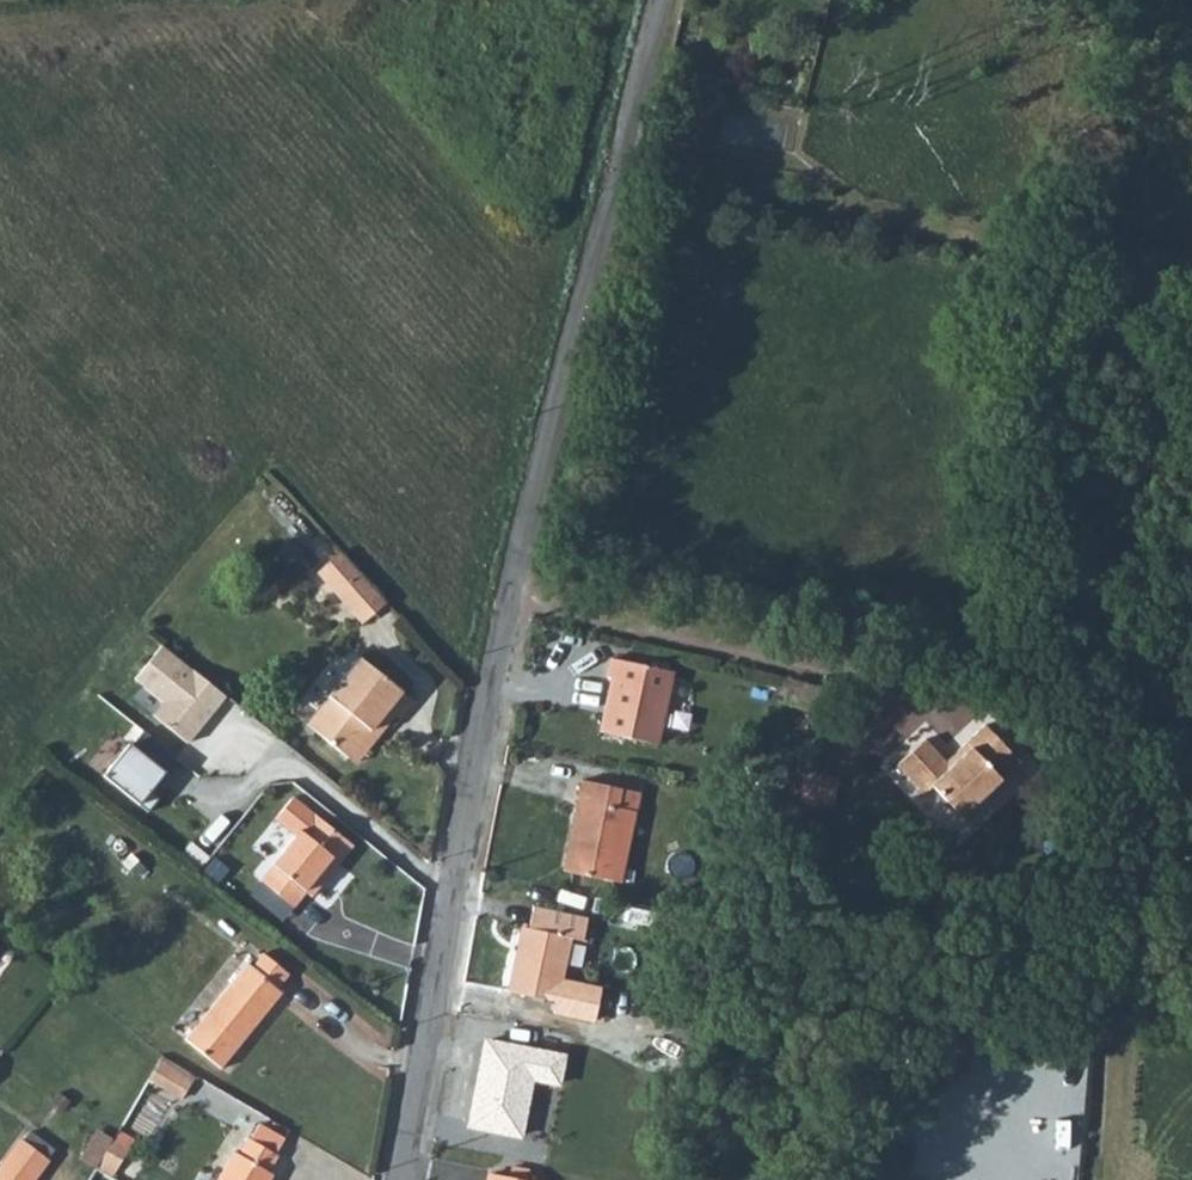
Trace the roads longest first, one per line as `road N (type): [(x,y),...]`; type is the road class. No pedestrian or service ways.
road 1 (track): [(1106,1179),(1125,850),(1080,706),(1020,394),(1037,279),(1090,169),(1131,0)]
road 2 (unclassified): [(398,1179),(480,724),(660,0)]

